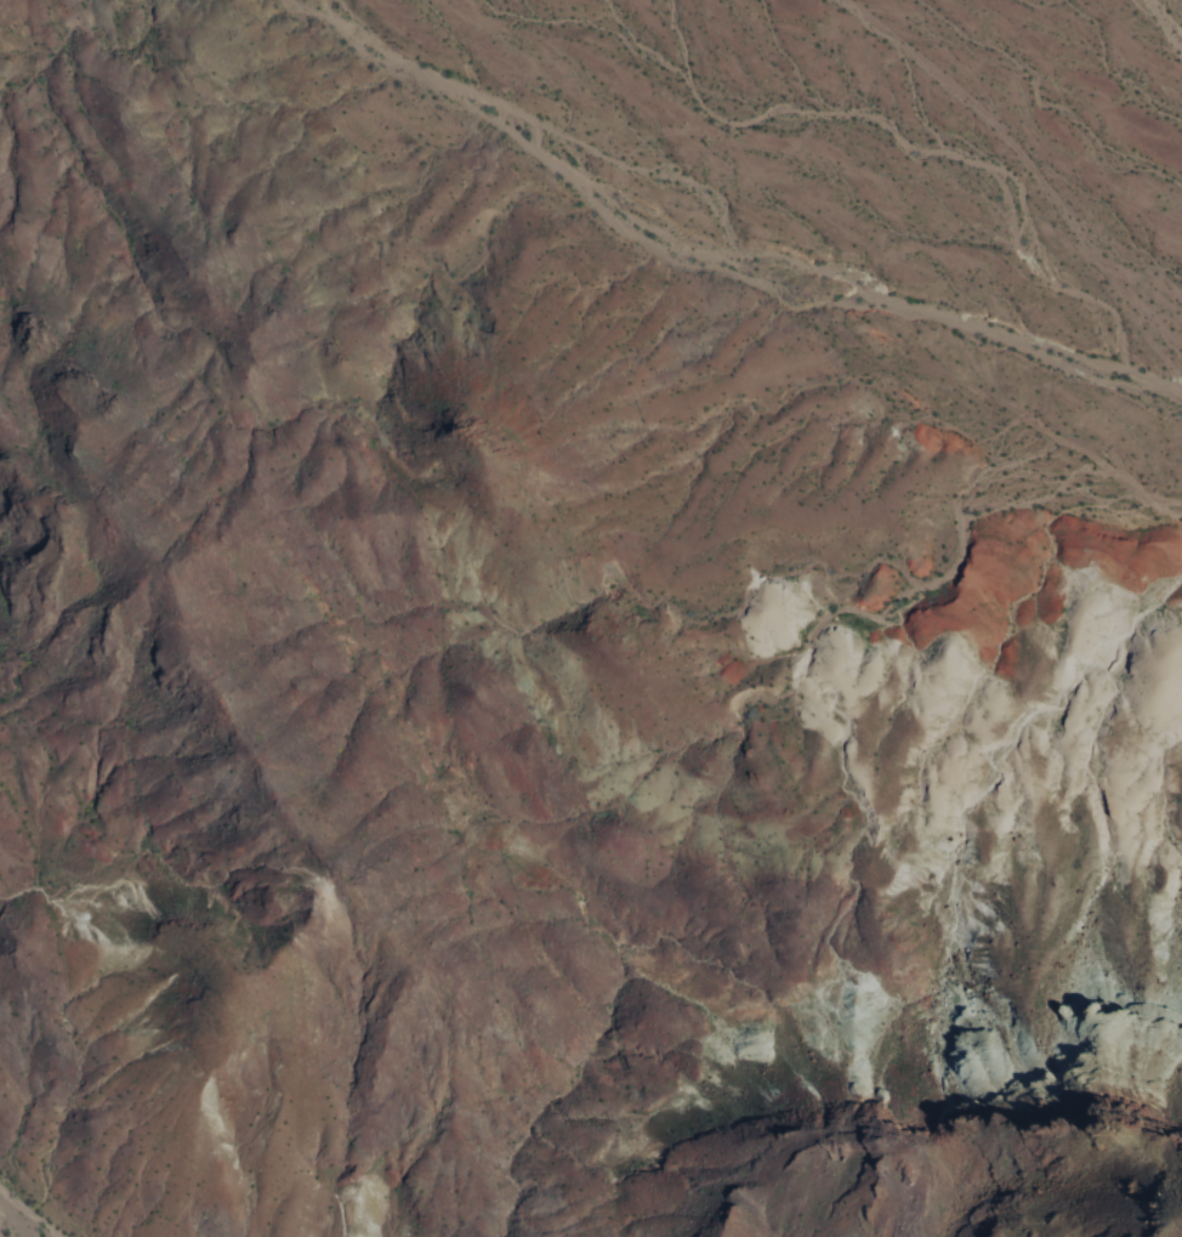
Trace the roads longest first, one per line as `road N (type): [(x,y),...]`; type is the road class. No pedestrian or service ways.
road 1 (track): [(1181,378),(982,200),(705,0)]

